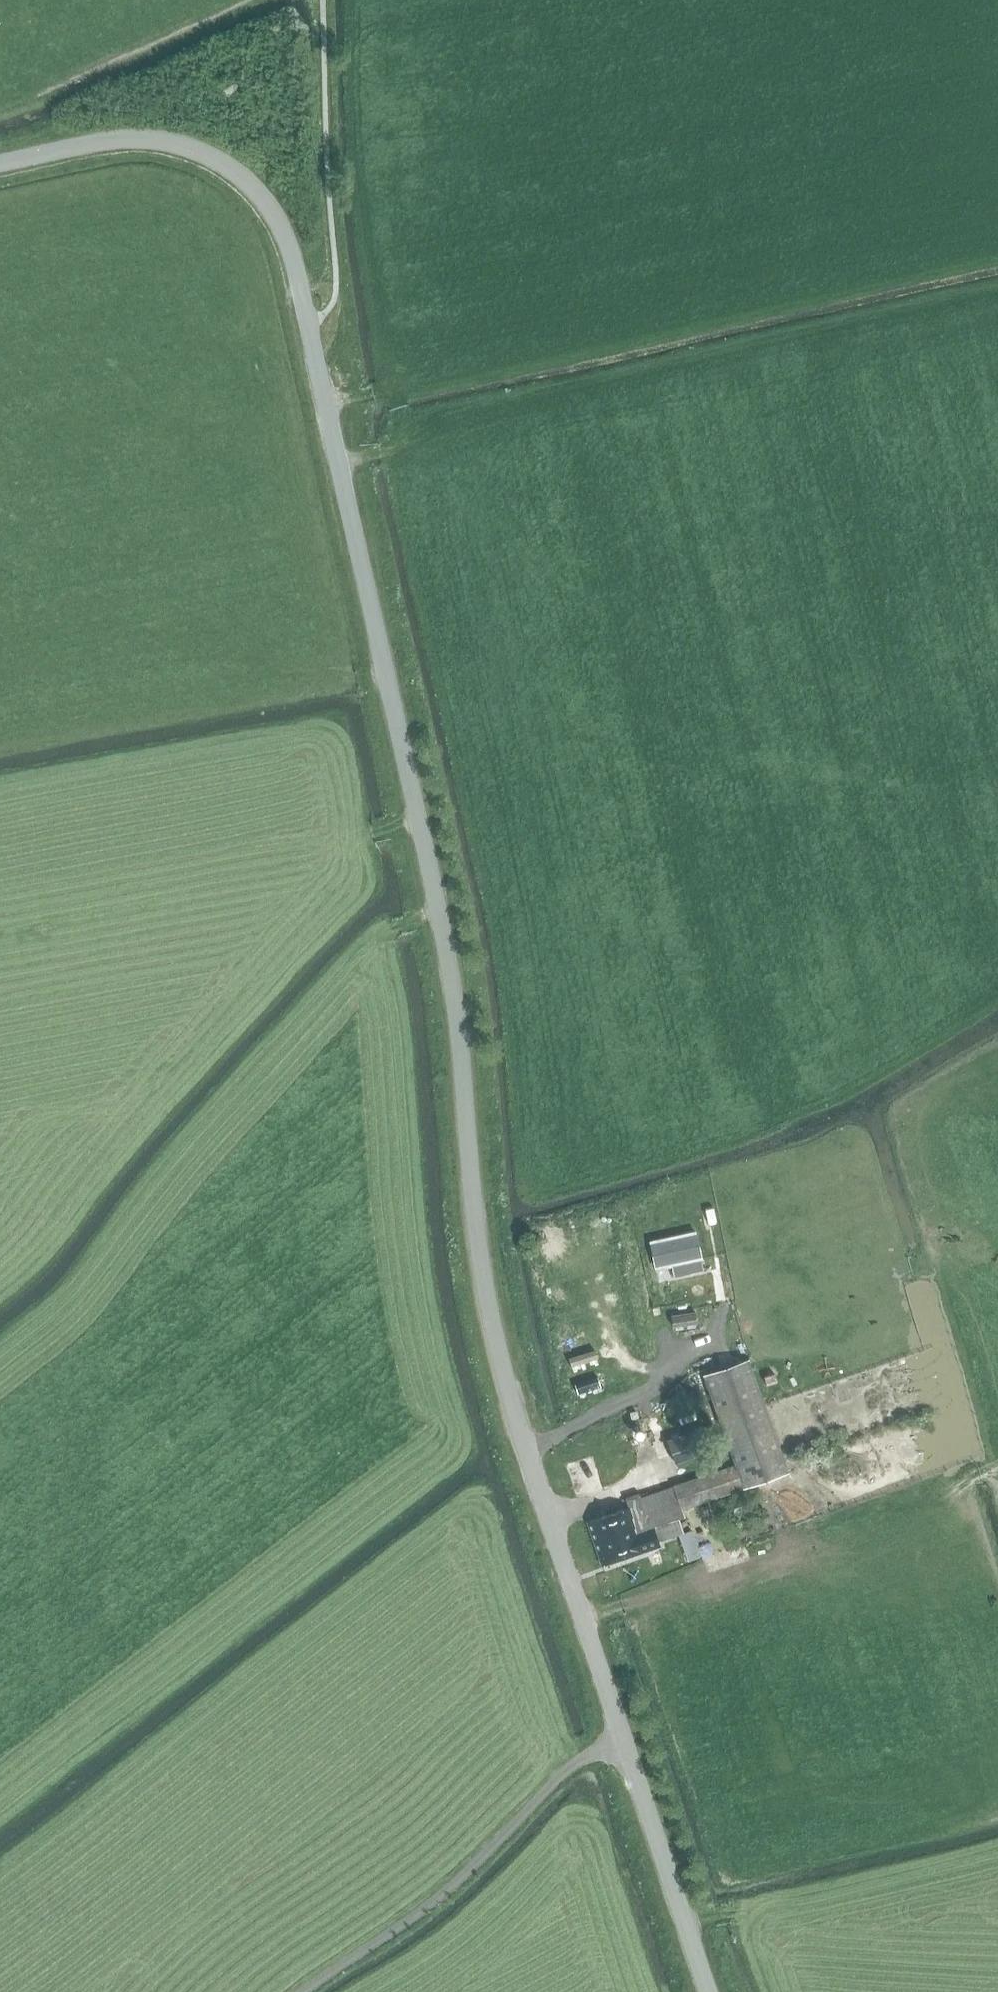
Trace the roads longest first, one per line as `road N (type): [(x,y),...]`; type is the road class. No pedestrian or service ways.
road 1 (unclassified): [(708,1991),(504,1373),(475,1221),(448,960),(285,236),(246,181),(183,145),(113,139),(0,163)]

